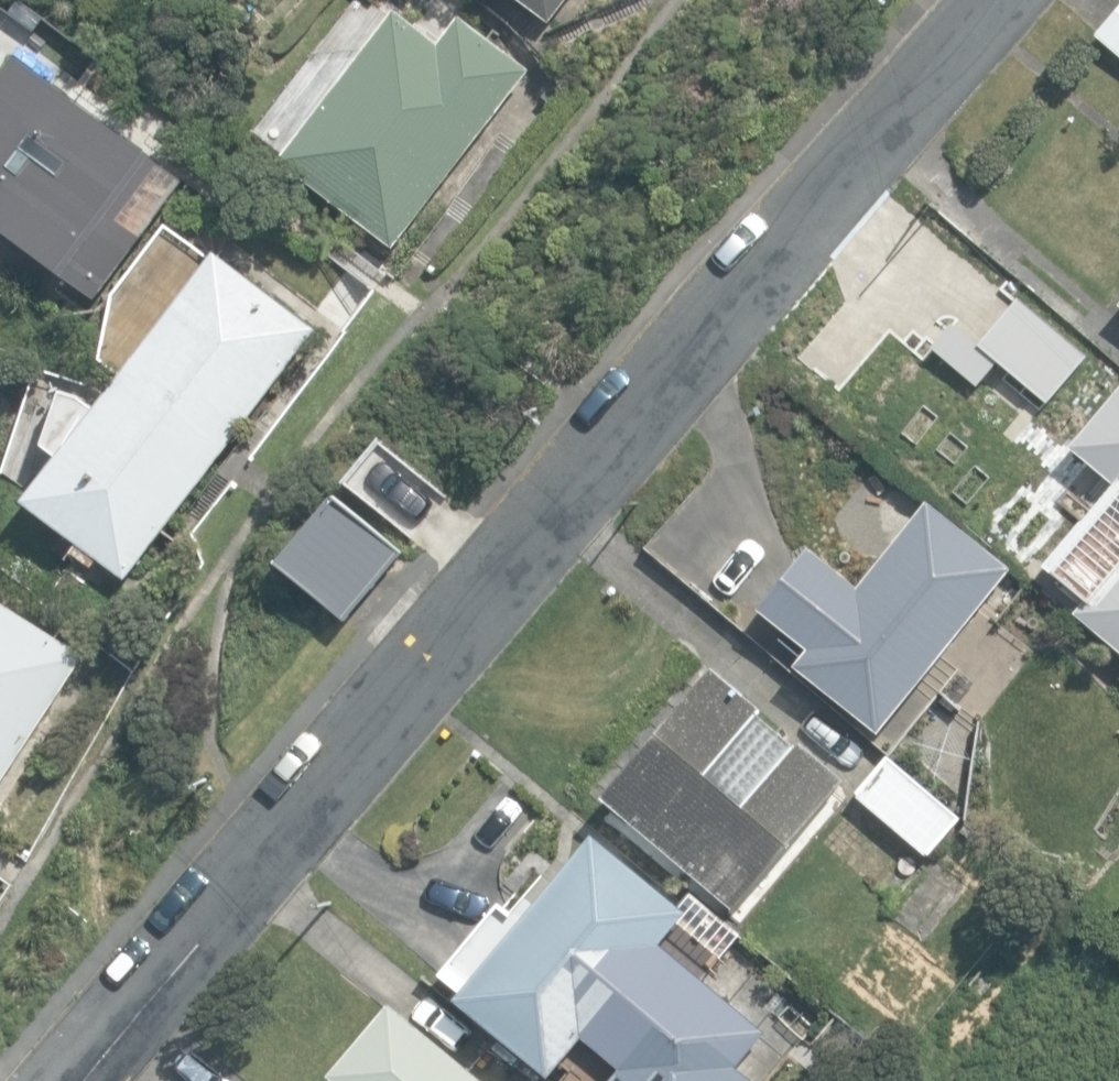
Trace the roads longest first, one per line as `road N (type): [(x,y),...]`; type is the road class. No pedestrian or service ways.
road 1 (tertiary): [(994,0),(75,1080)]

